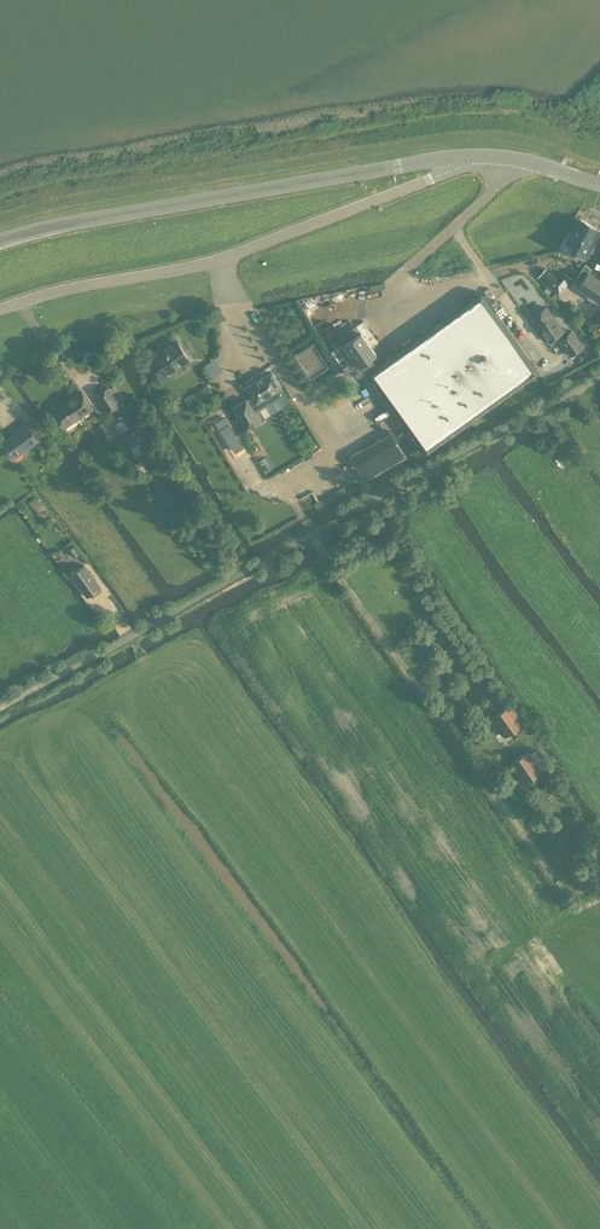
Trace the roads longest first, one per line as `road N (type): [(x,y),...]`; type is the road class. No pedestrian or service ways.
road 1 (unclassified): [(97,654),(599,379)]
road 2 (unclassified): [(0,312),(237,252),(443,176),(466,158)]
road 3 (secondary): [(0,241),(466,158)]
road 4 (track): [(566,896),(312,533)]
road 5 (secondary): [(466,158),(515,158),(599,182)]

